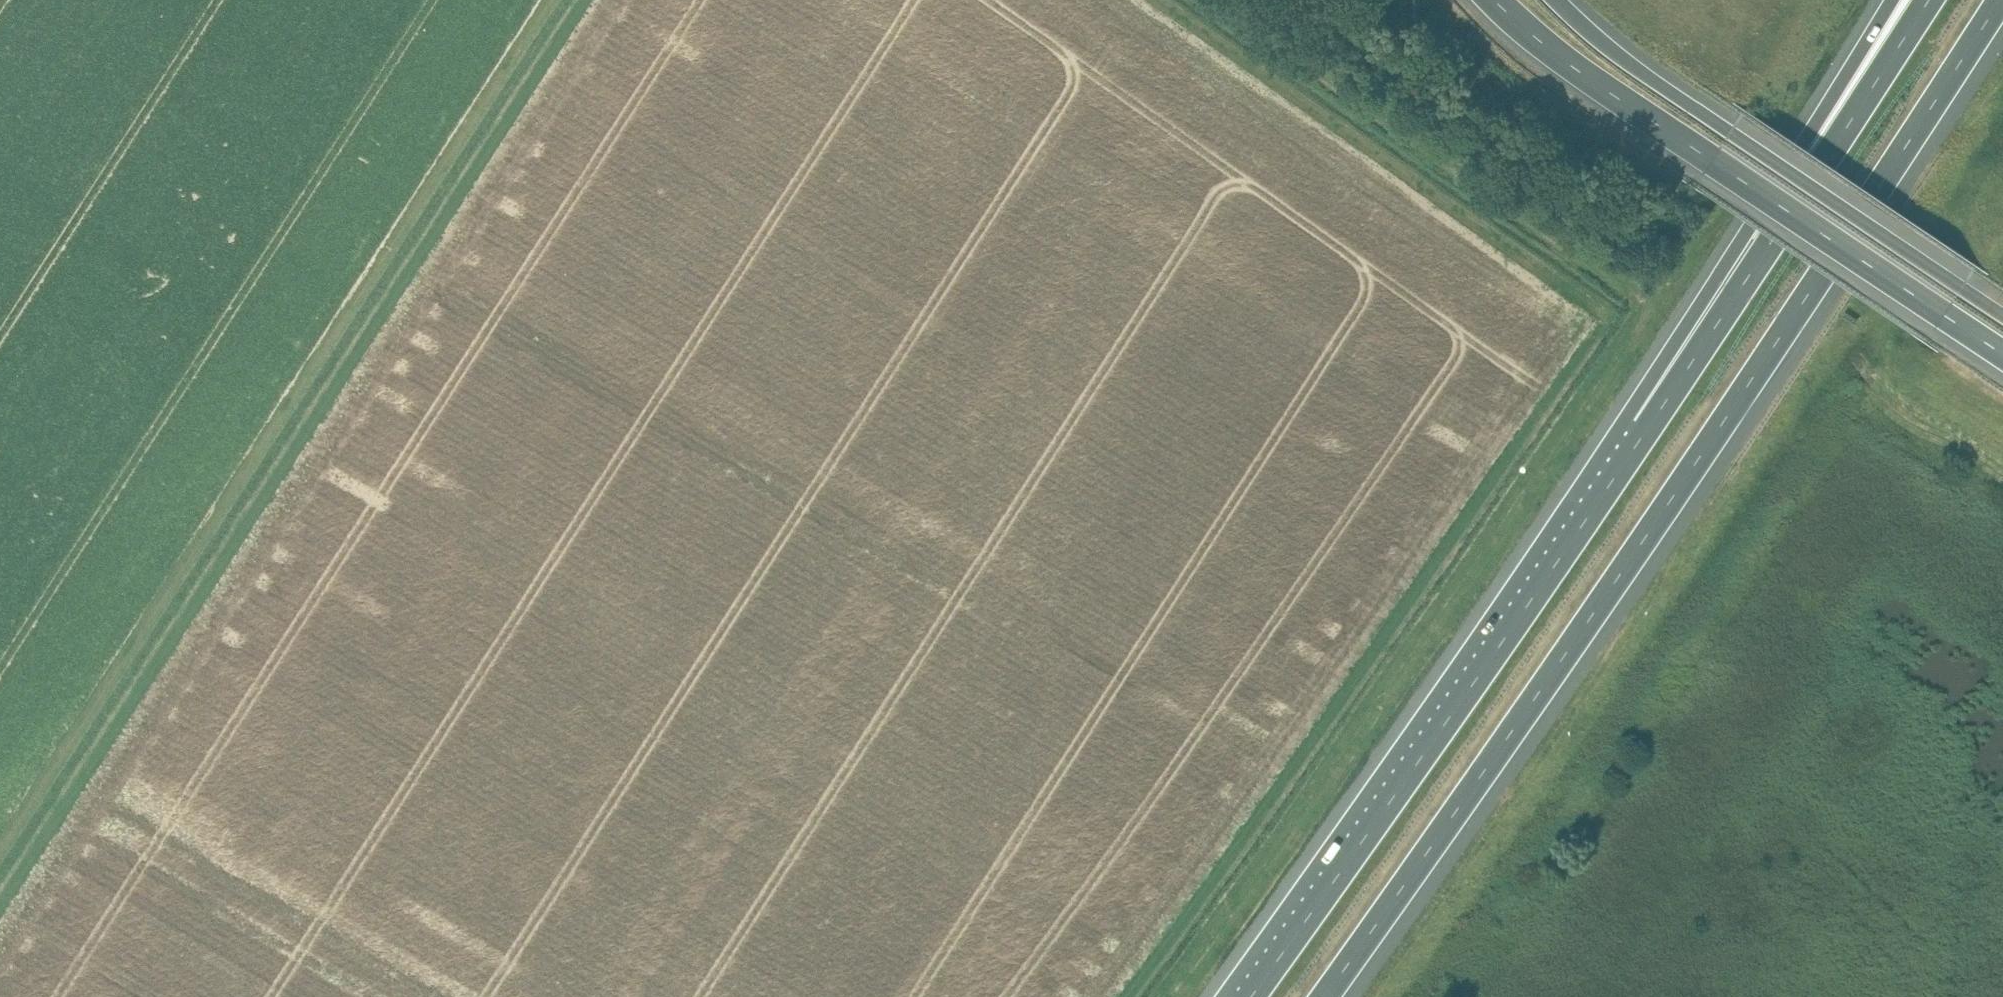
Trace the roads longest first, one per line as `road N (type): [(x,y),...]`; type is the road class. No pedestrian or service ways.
road 1 (motorway): [(1325,996),(1585,625),(1999,0)]
road 2 (motorway): [(1647,428),(1251,996)]
road 3 (motorway): [(1494,0),(1543,45),(2002,354)]
road 4 (motorway): [(1928,0),(1647,428)]
road 5 (motorway): [(1785,169),(1738,243),(1647,428)]
road 6 (motorway): [(1785,169),(1645,78),(1558,0)]
road 7 (motorway): [(2002,315),(1785,169)]
road 8 (motorway): [(1892,0),(1785,169)]

